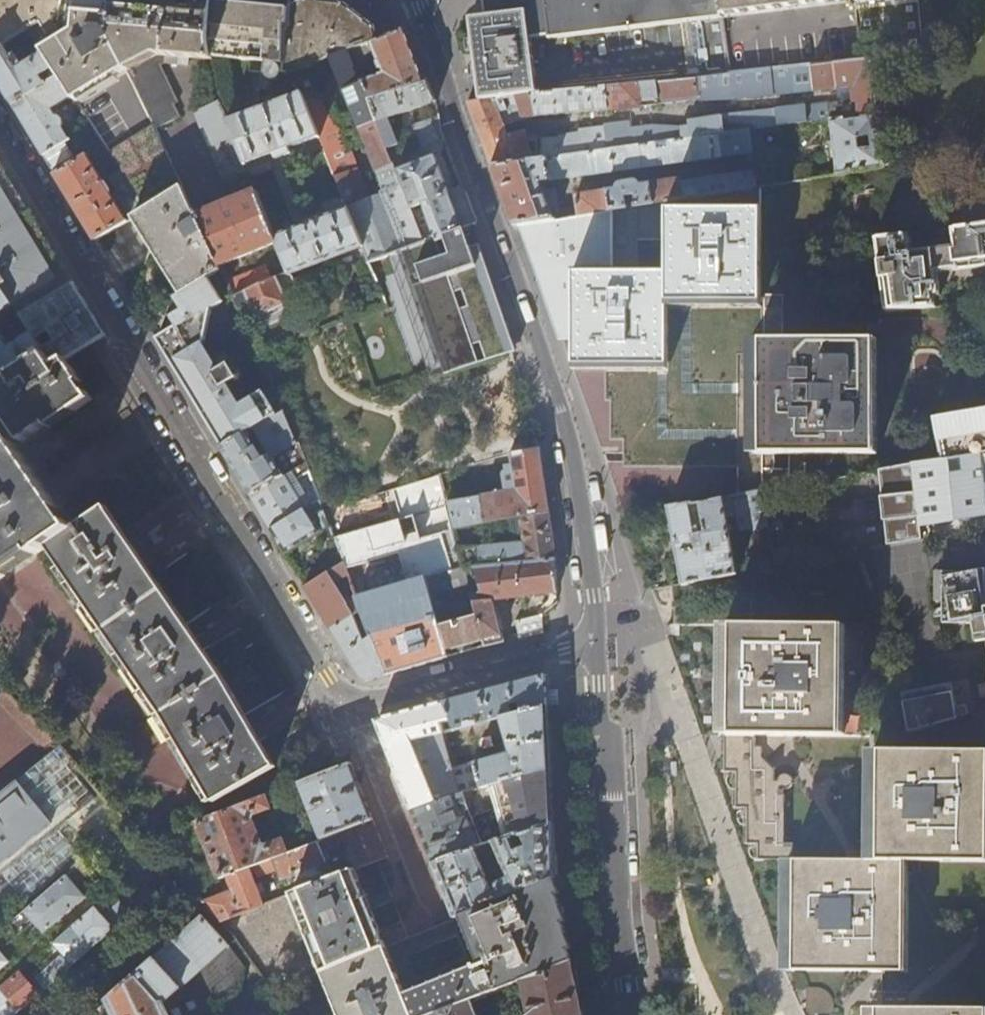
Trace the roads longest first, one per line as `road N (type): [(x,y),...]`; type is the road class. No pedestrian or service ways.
road 1 (residential): [(598,640),(571,436),(419,0)]
road 2 (residential): [(0,123),(328,678)]
road 3 (residential): [(631,1014),(614,910),(598,640)]
road 4 (residential): [(348,696),(378,699),(598,640)]
road 5 (residential): [(348,696),(350,720),(426,921)]

